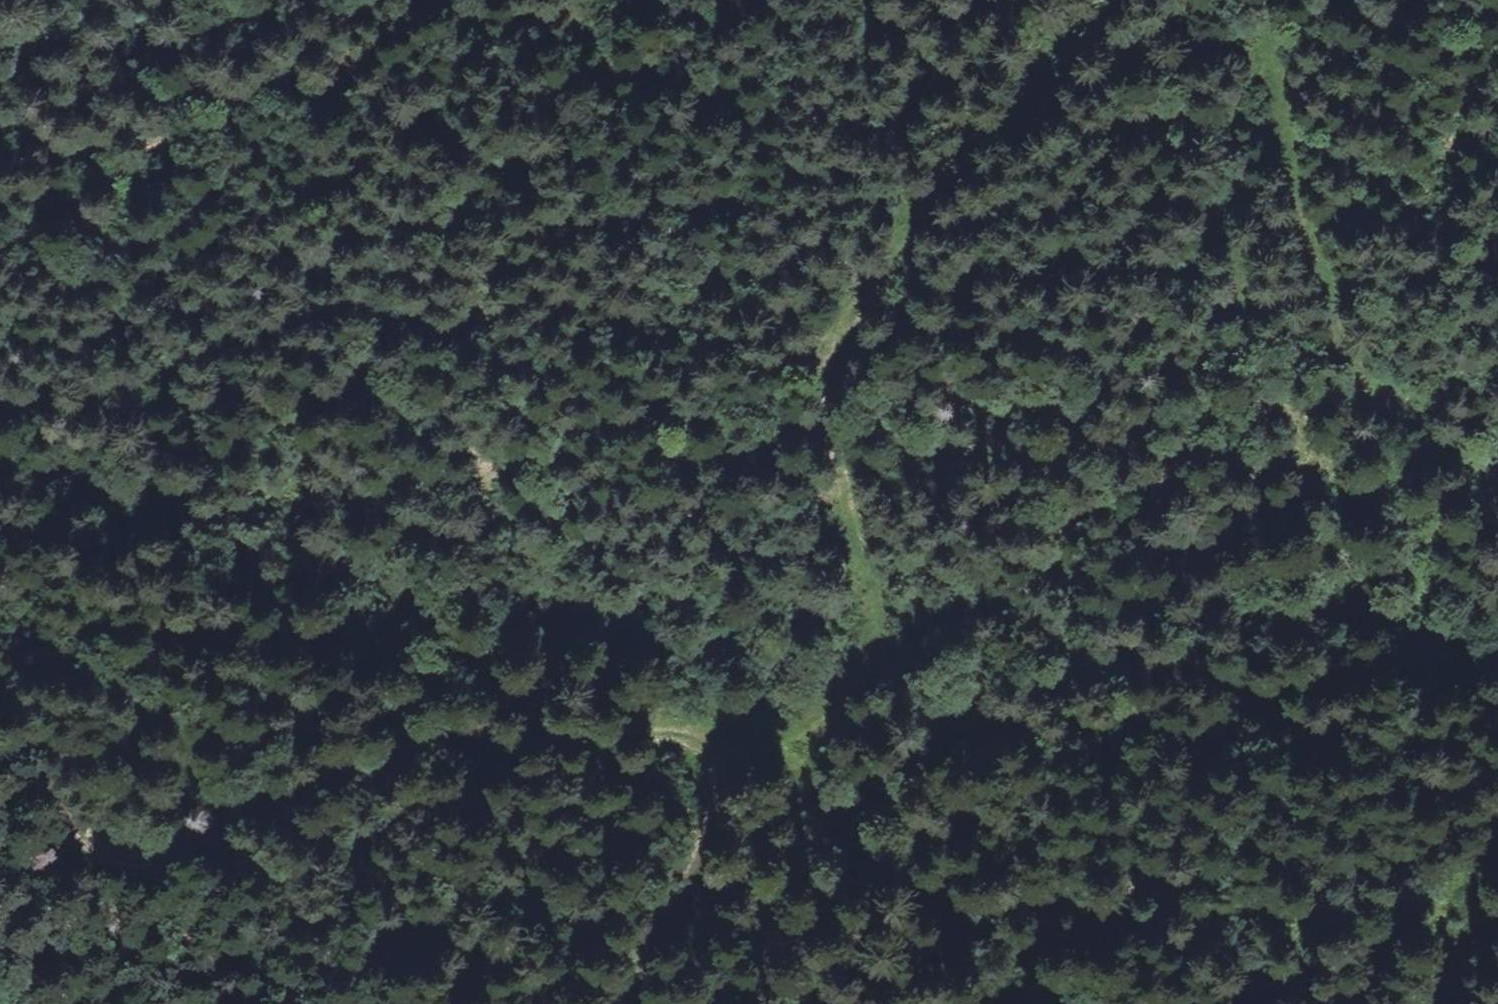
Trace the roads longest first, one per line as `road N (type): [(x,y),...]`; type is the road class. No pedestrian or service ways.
road 1 (track): [(675,732),(535,742),(366,778),(133,880),(91,855),(0,698)]

